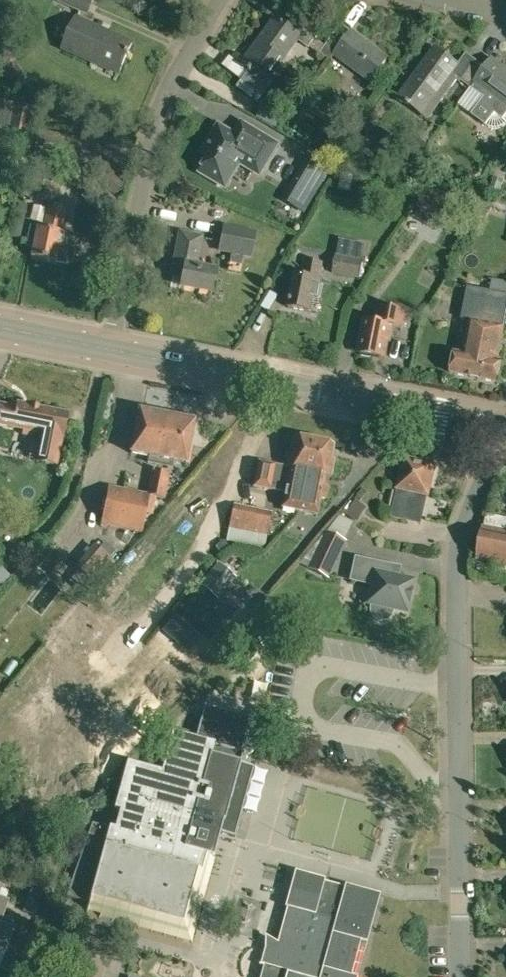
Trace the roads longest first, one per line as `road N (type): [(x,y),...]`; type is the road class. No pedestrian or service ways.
road 1 (residential): [(459,976),(456,572),(505,434)]
road 2 (primary): [(505,425),(107,351)]
road 3 (residential): [(218,0),(169,81),(154,125),(107,351)]

